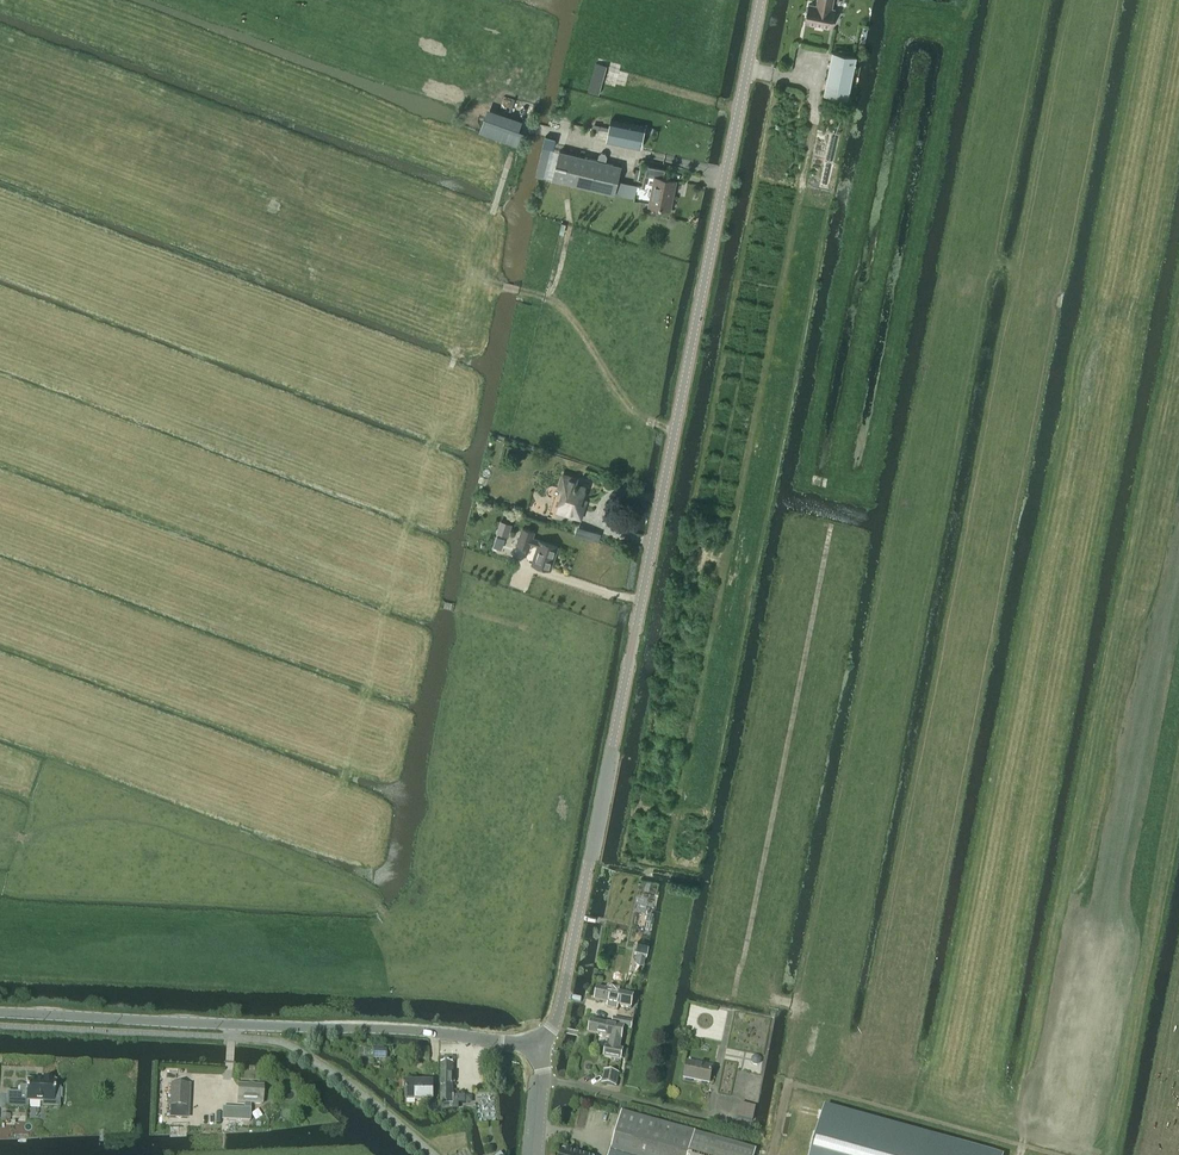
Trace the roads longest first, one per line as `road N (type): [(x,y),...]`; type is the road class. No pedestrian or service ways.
road 1 (tertiary): [(539,1047),(563,997),(760,0)]
road 2 (track): [(668,862),(815,117),(817,97),(803,81),(746,70)]
road 3 (tertiary): [(539,1047),(445,1034),(231,1024)]
road 4 (tertiary): [(231,1024),(0,1013)]

